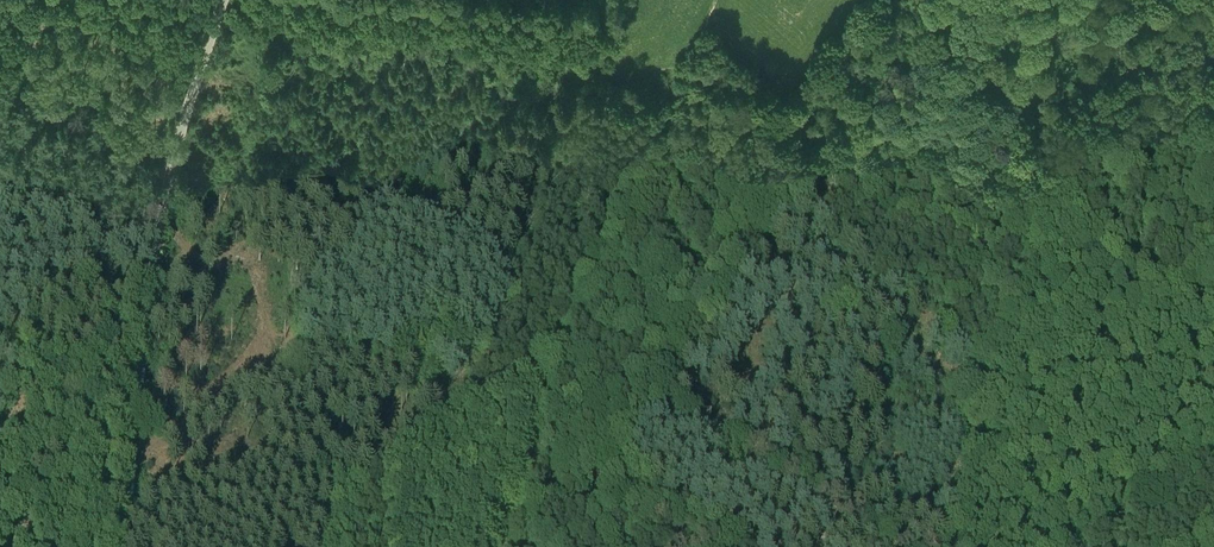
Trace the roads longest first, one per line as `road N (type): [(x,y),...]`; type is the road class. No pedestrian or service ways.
road 1 (unclassified): [(120,546),(166,198),(224,0)]
road 2 (track): [(821,546),(832,491),(882,427),(959,400),(1123,324),(1213,297)]

